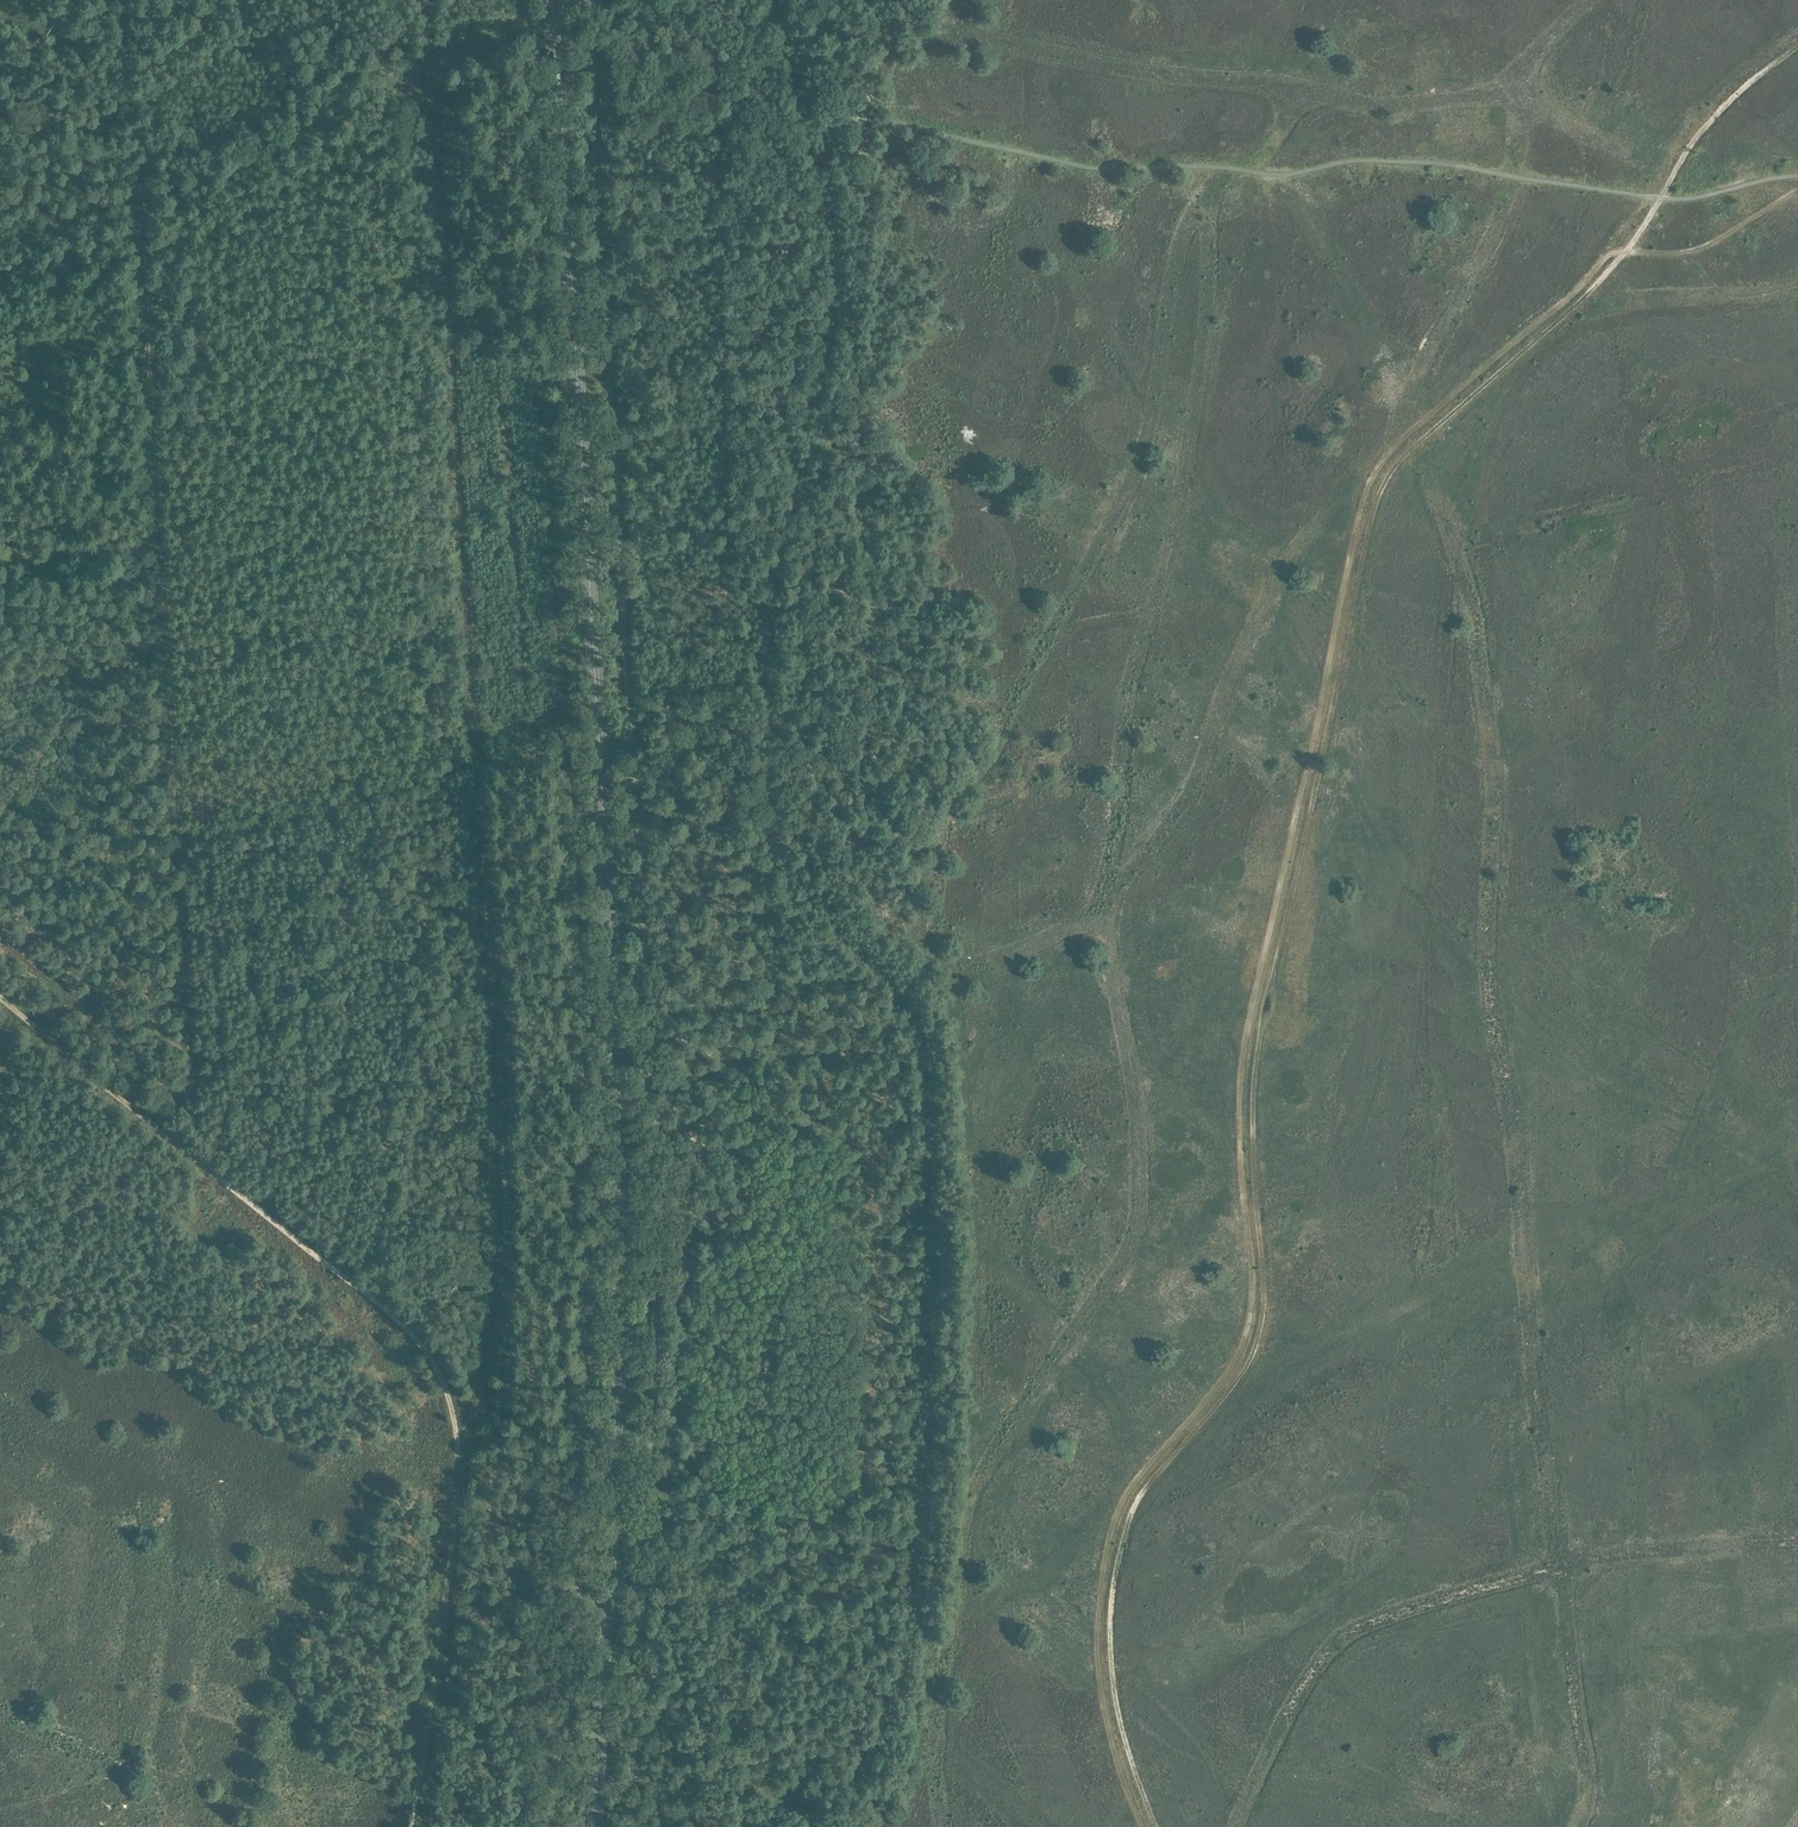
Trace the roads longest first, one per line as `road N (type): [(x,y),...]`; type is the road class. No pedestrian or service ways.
road 1 (track): [(1797,47),(1697,138),(1605,275),(1414,447),(1381,492),(1256,1075),(1264,1291),(1257,1345),(1226,1399),(1135,1507),(1114,1585),(1119,1713),(1157,1826)]
road 2 (secondary): [(595,1826),(624,1160),(555,0)]
road 3 (track): [(457,1431),(483,1395),(505,1186),(429,0)]
road 4 (track): [(214,1173),(191,1106),(126,0)]
road 5 (track): [(410,1826),(443,1626),(457,1473),(457,1431),(438,1372),(396,1319),(0,997)]
road 6 (track): [(556,18),(521,22),(433,55),(342,118),(255,160),(0,245)]
road 7 (track): [(480,762),(630,729)]
road 8 (track): [(474,1413),(497,1411),(556,1452),(614,1457)]

